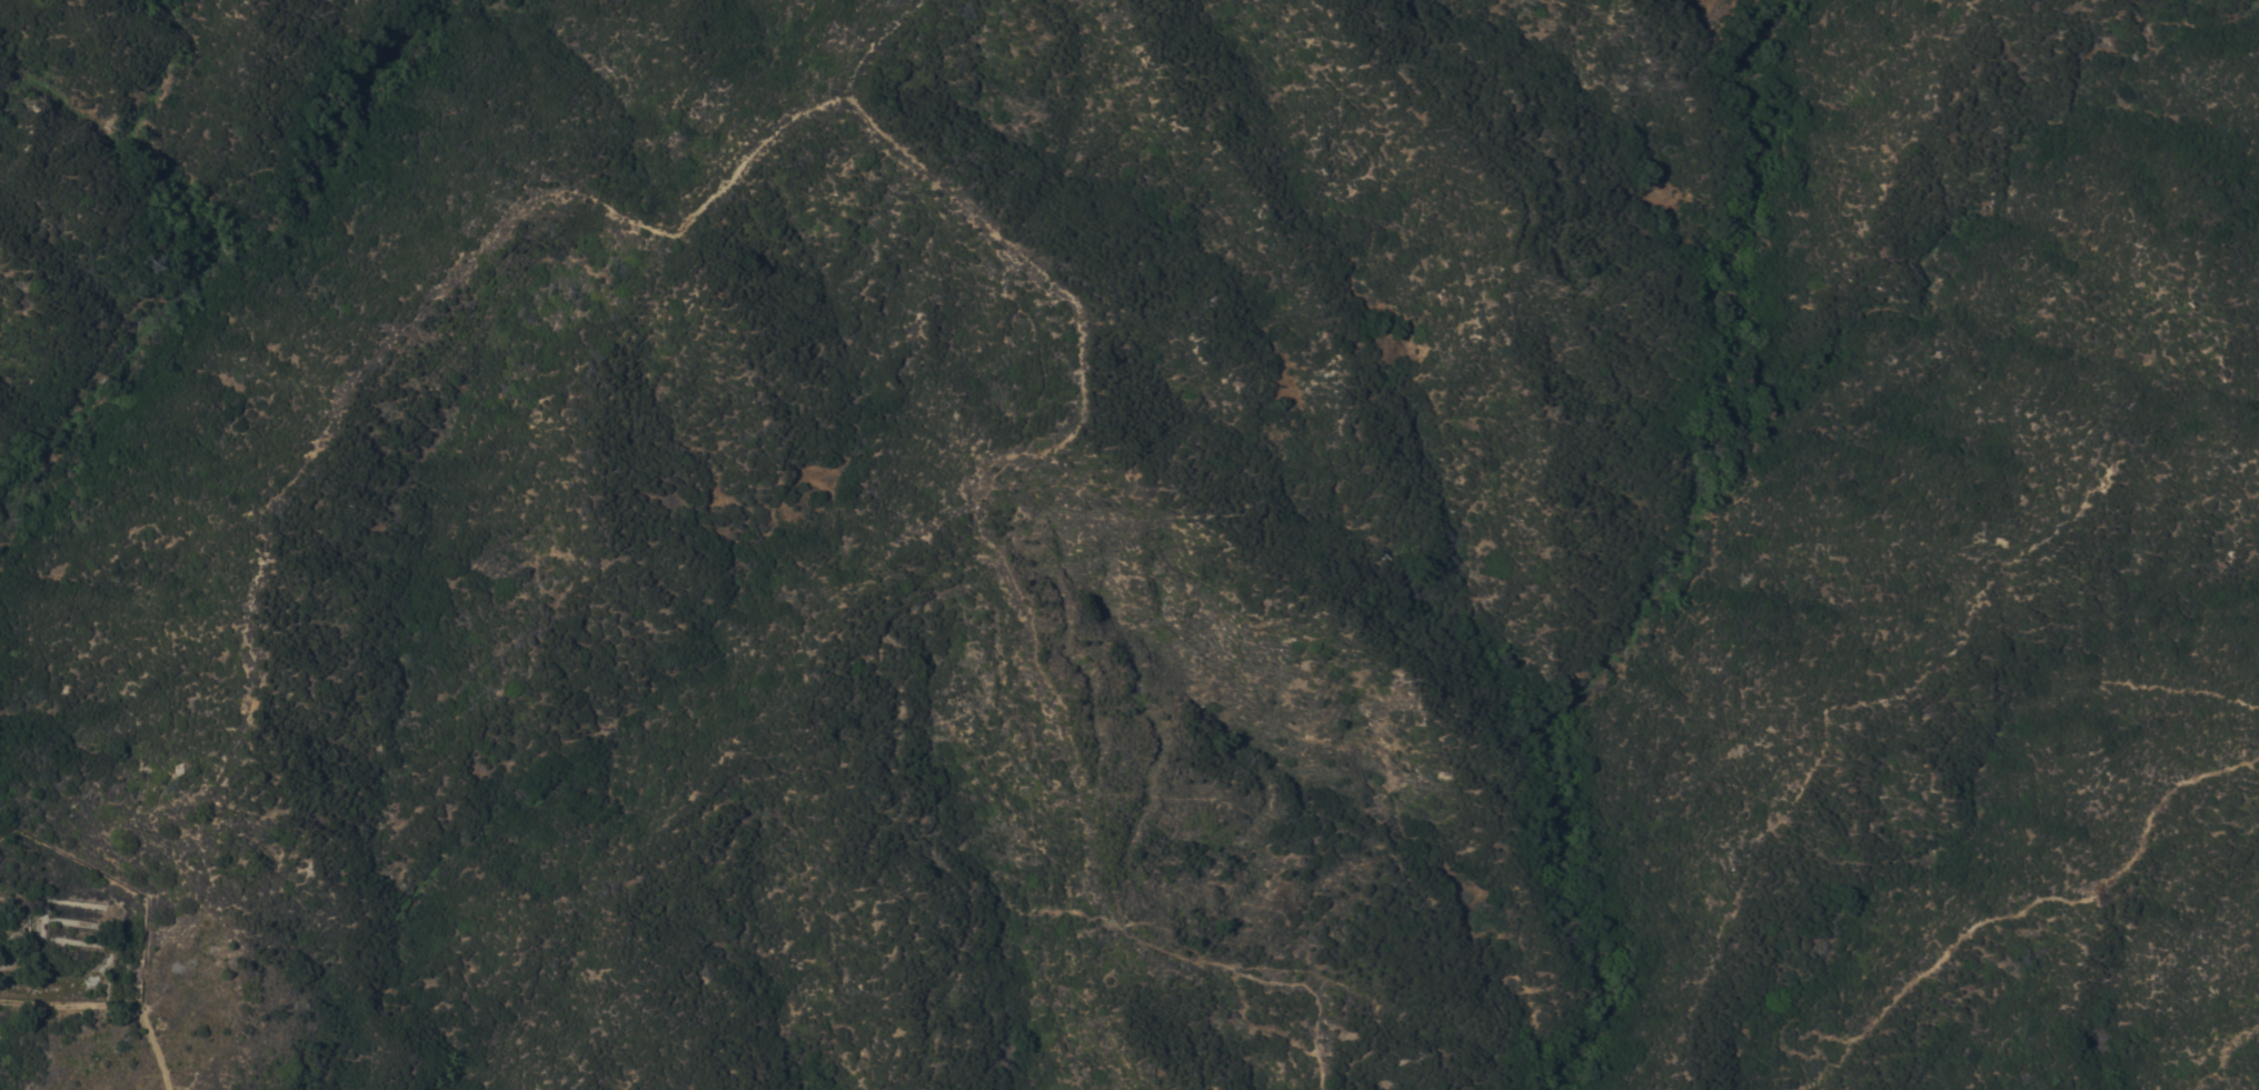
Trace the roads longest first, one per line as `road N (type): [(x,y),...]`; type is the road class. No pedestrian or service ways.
road 1 (track): [(0,1006),(138,1009),(152,1030),(169,1089)]

